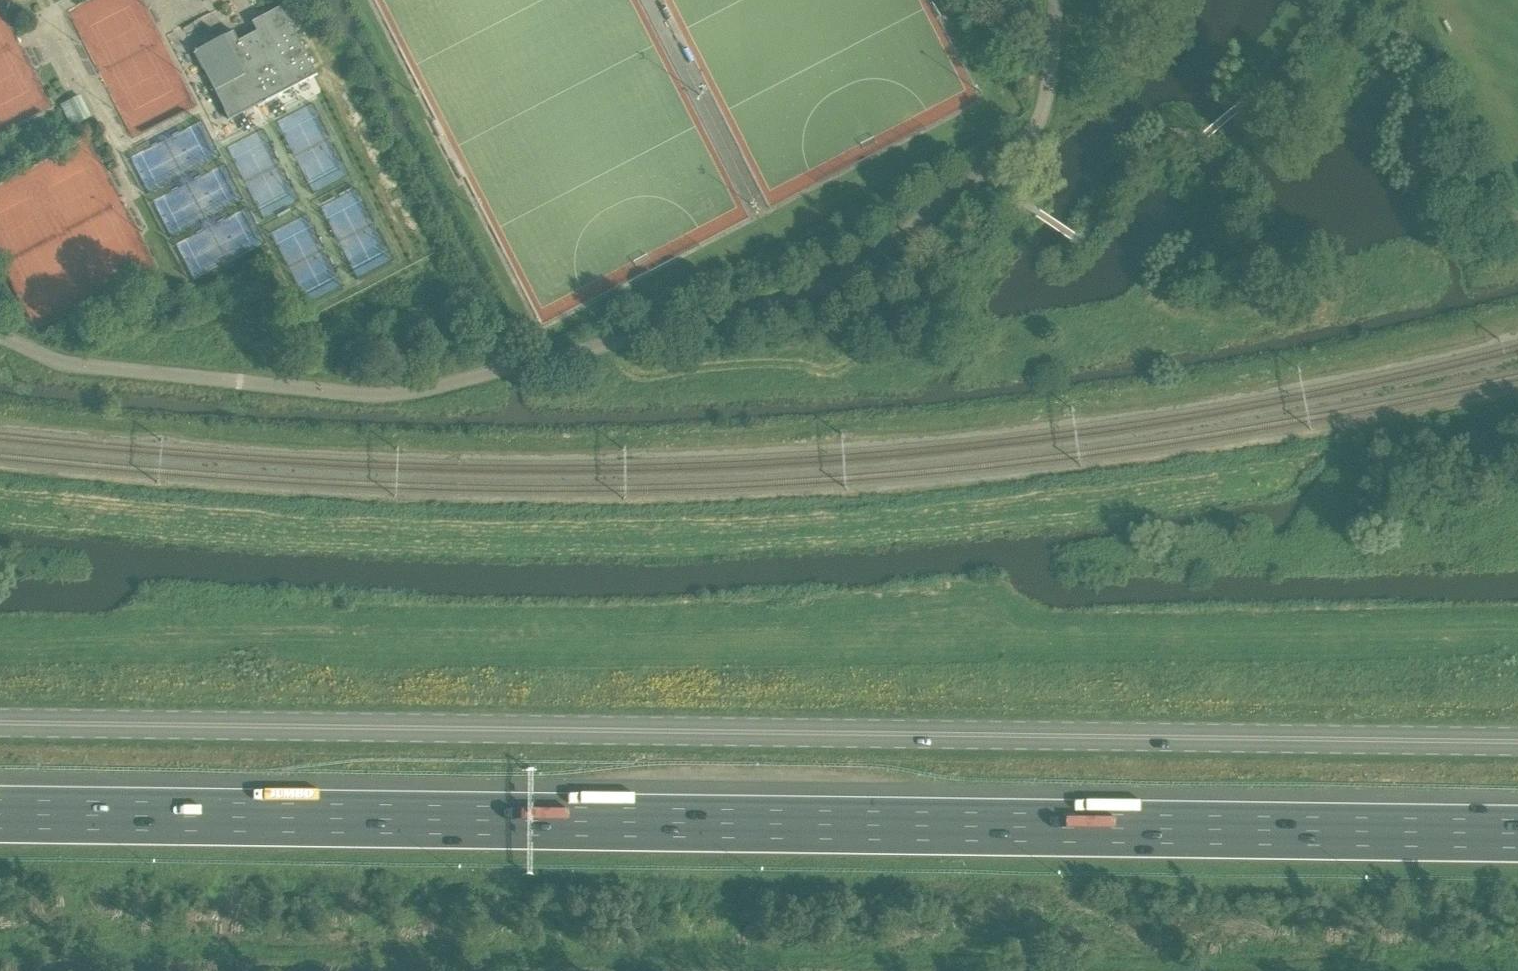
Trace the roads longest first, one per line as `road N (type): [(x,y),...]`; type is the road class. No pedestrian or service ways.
road 1 (motorway): [(1517,834),(0,815)]
road 2 (secondary): [(1517,741),(0,724)]
road 3 (track): [(0,642),(1517,633)]

